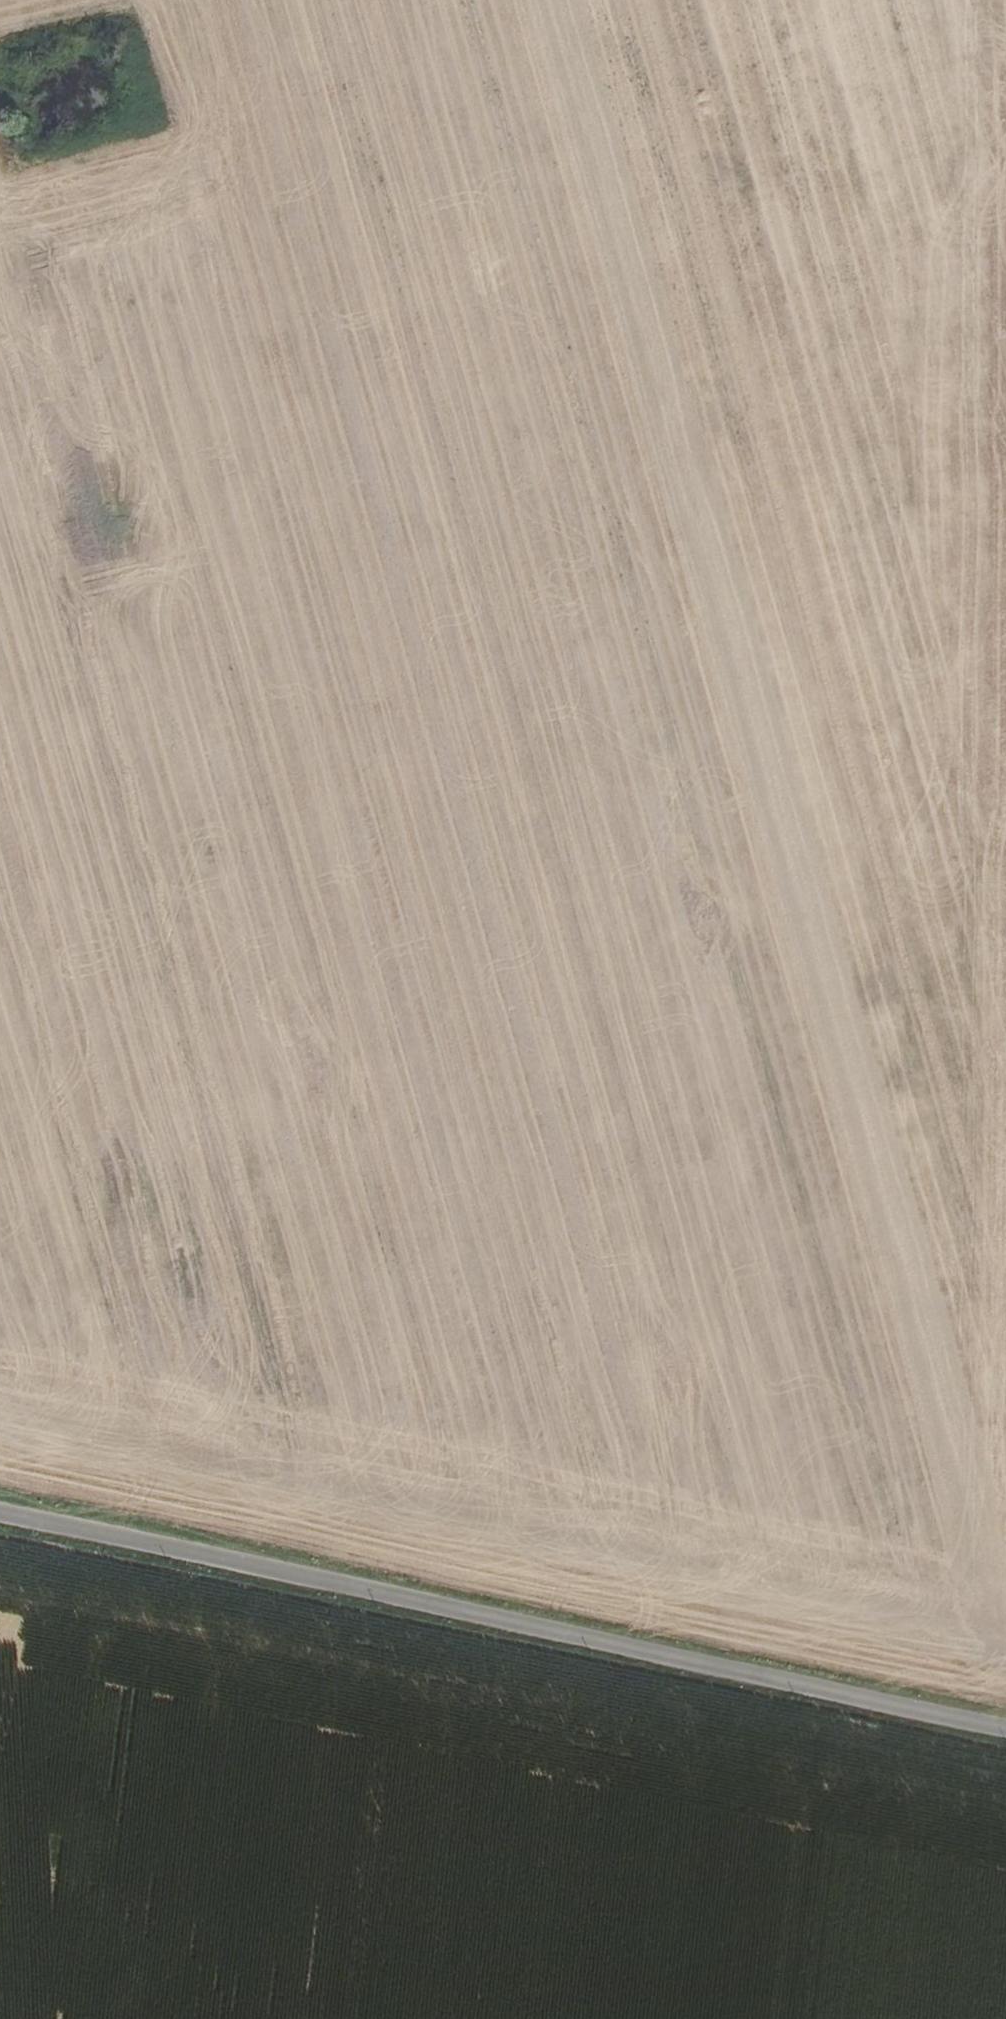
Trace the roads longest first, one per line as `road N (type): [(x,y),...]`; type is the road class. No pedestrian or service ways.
road 1 (unclassified): [(0,1516),(1005,1731)]

